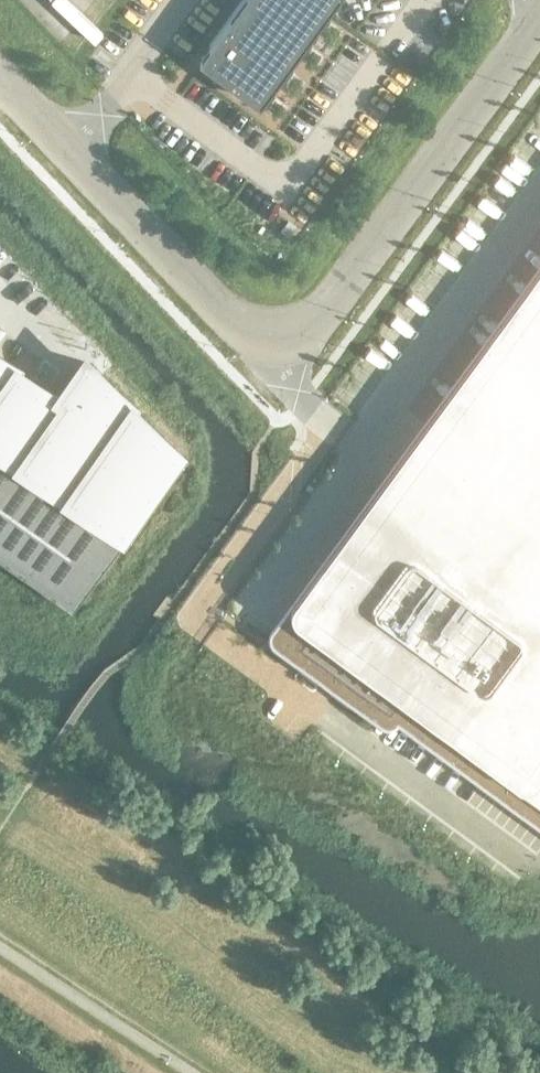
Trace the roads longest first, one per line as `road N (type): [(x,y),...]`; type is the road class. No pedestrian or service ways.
road 1 (unclassified): [(0,76),(241,323),(290,342),(337,305),(539,26)]

